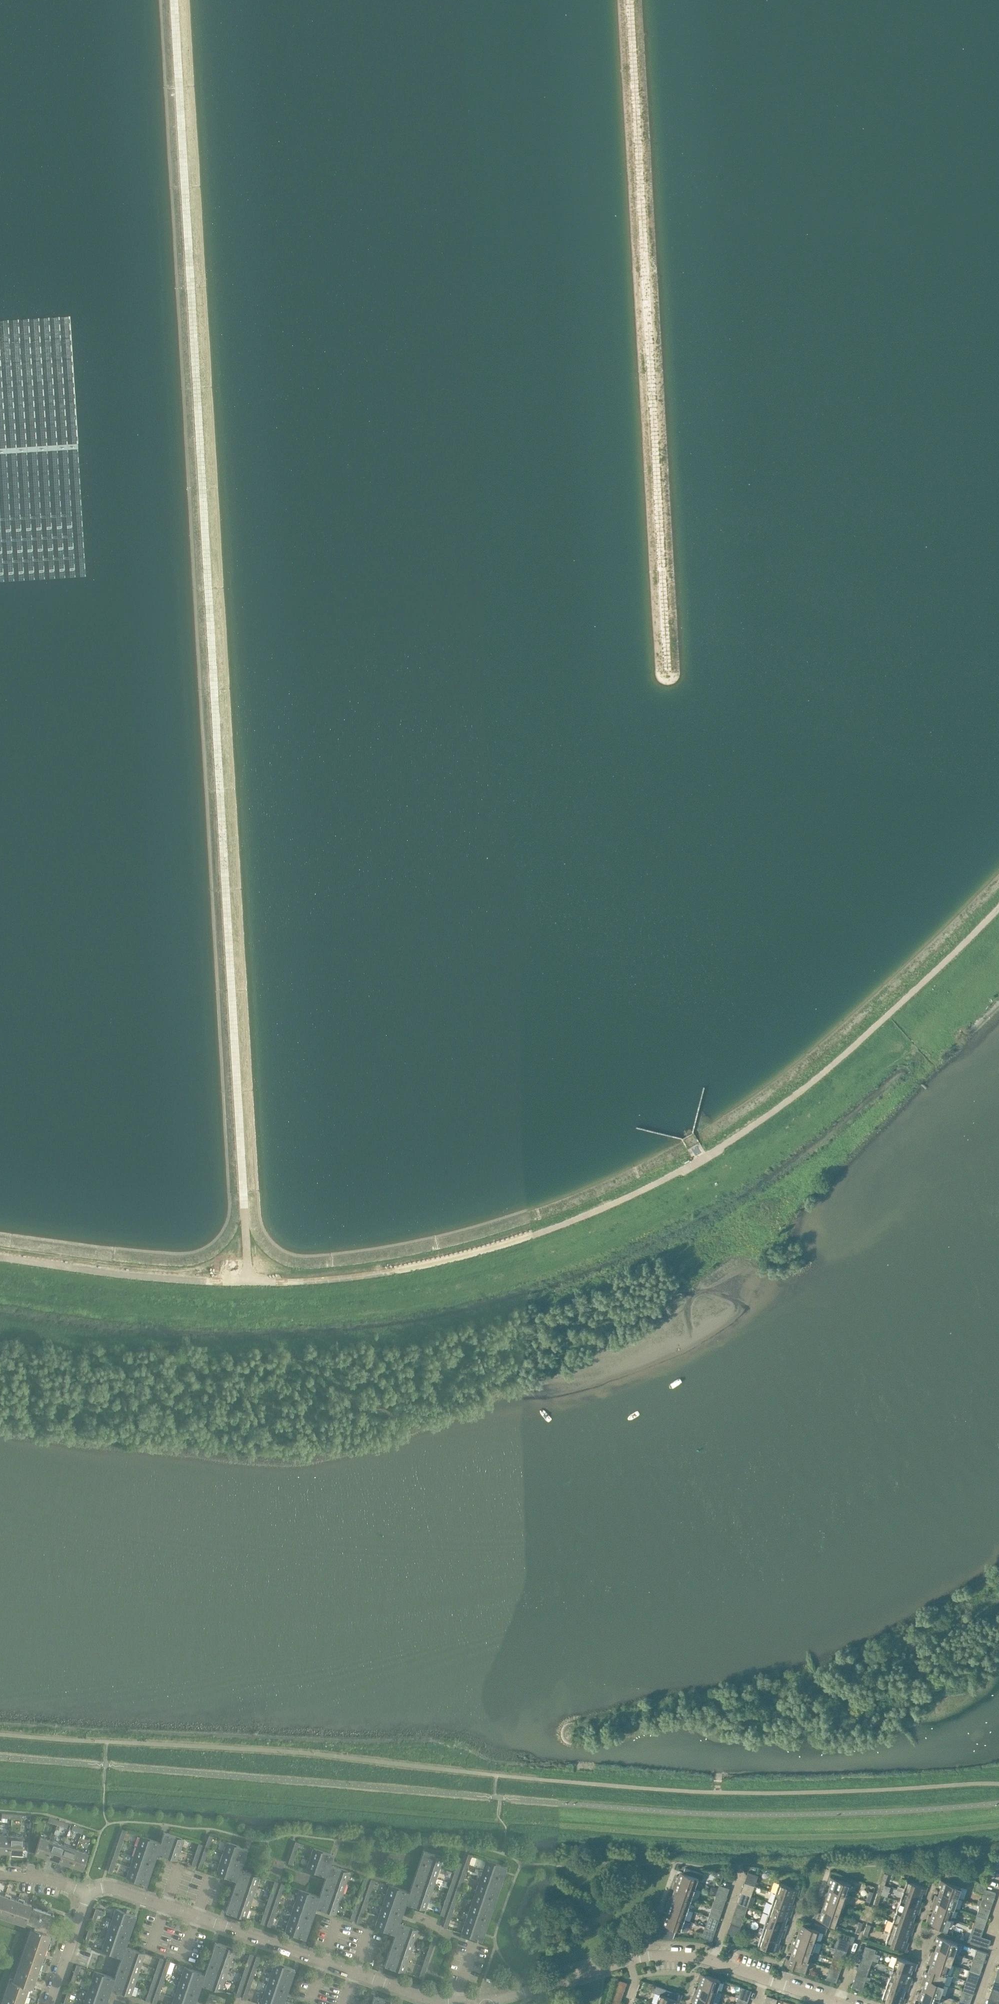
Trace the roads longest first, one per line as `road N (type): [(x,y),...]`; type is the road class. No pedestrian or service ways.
road 1 (track): [(0,1778),(678,1835),(998,1825)]
road 2 (residential): [(89,1893),(118,1889),(419,1994),(487,2003)]
road 3 (residential): [(487,2003),(628,1960),(681,1954),(840,2003)]

